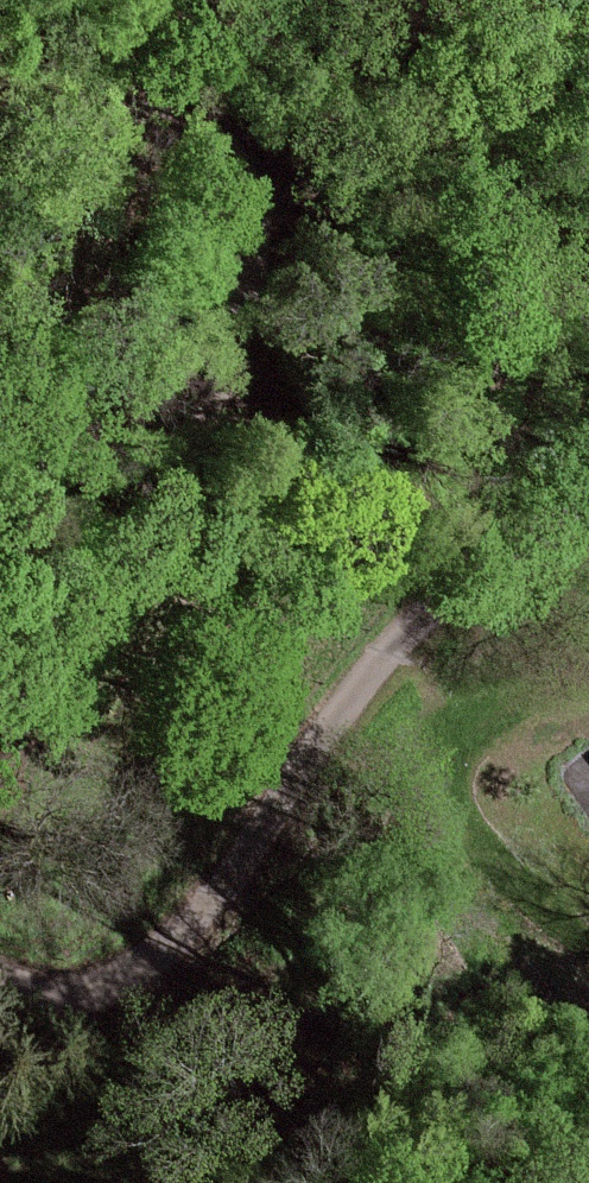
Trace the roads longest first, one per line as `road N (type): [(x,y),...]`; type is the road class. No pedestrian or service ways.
road 1 (track): [(0,115),(173,114),(244,167),(265,220),(217,417),(0,725)]
road 2 (track): [(0,975),(29,987),(76,987),(119,976),(155,954),(426,613),(458,582),(588,499)]

